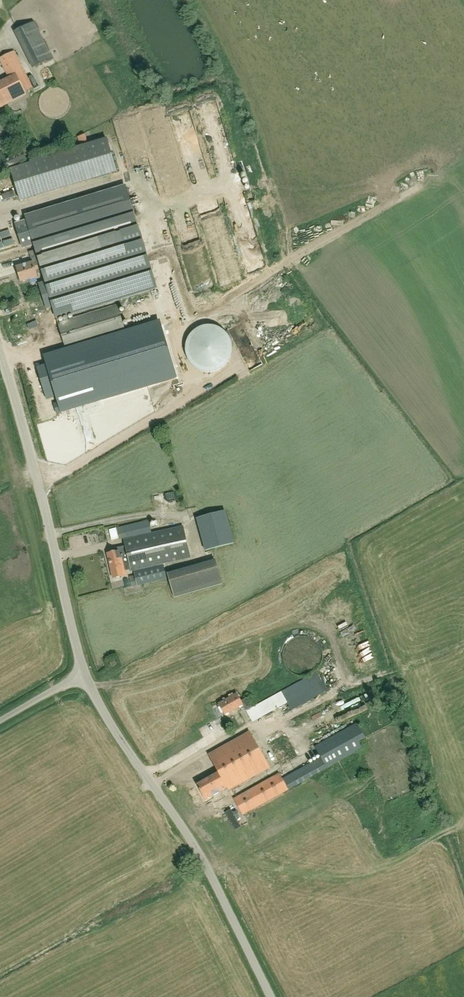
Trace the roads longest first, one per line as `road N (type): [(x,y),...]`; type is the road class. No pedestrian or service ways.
road 1 (unclassified): [(84,673),(207,867),(272,996)]
road 2 (unclassified): [(84,673),(0,352)]

